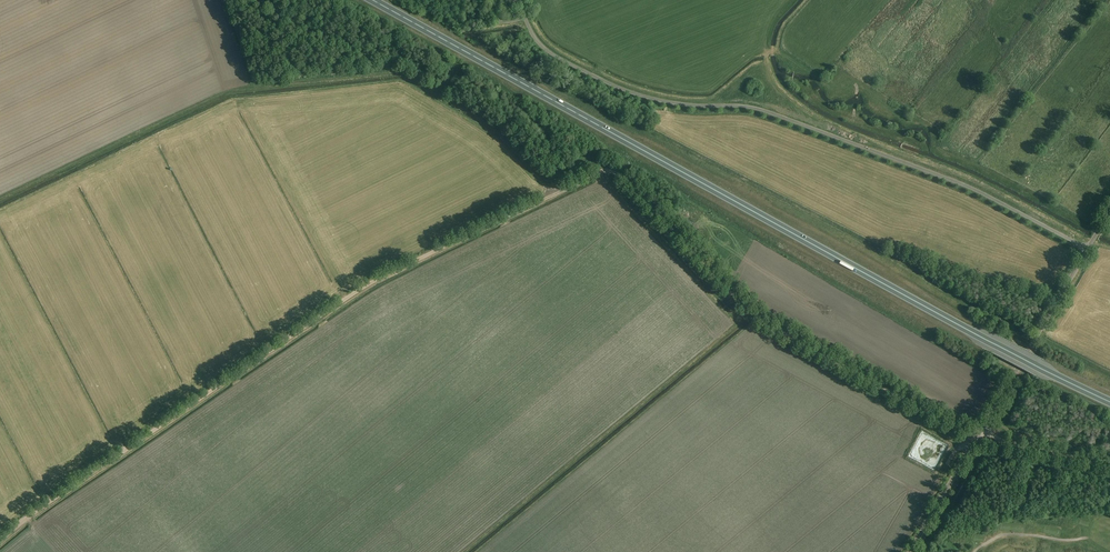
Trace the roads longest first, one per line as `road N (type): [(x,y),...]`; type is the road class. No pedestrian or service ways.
road 1 (track): [(0,540),(373,281),(601,171),(623,176),(757,318),(975,440)]
road 2 (trunk): [(1109,401),(372,0)]
road 3 (unclassified): [(1087,250),(960,183),(760,109),(681,104),(602,80),(540,45),(520,0)]
road 4 (tertiary): [(982,429),(1087,250)]
road 5 (tertiary): [(910,551),(982,429)]
road 6 (unclassified): [(1109,467),(1015,447),(982,429)]

